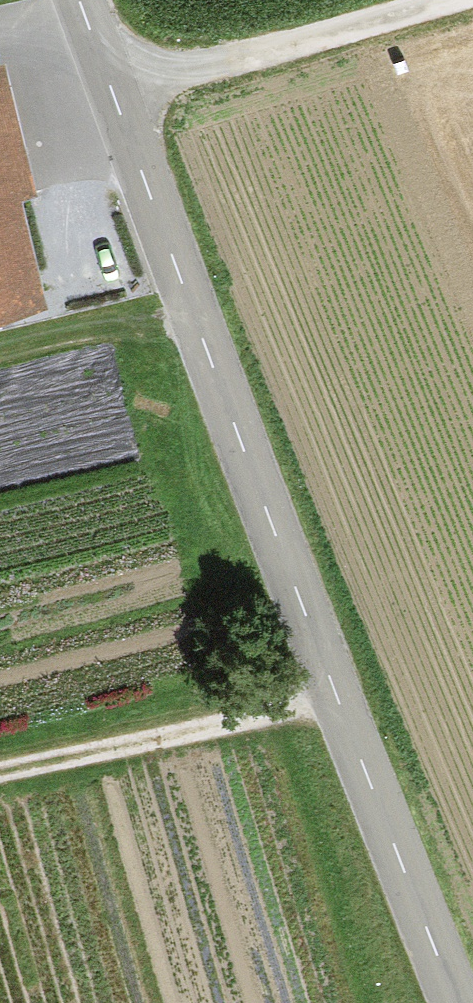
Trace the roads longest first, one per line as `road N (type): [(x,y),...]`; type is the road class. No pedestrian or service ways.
road 1 (tertiary): [(453,1002),(79,0)]
road 2 (track): [(114,96),(452,0)]
road 3 (track): [(334,693),(221,729),(0,775)]

